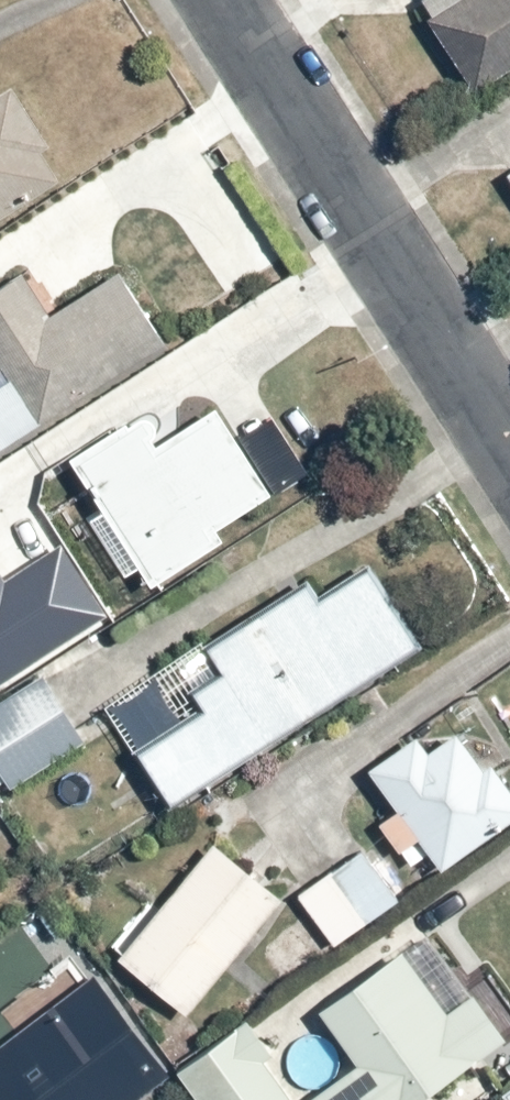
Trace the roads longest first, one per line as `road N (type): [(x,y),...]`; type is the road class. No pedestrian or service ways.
road 1 (residential): [(509,476),(203,0)]

